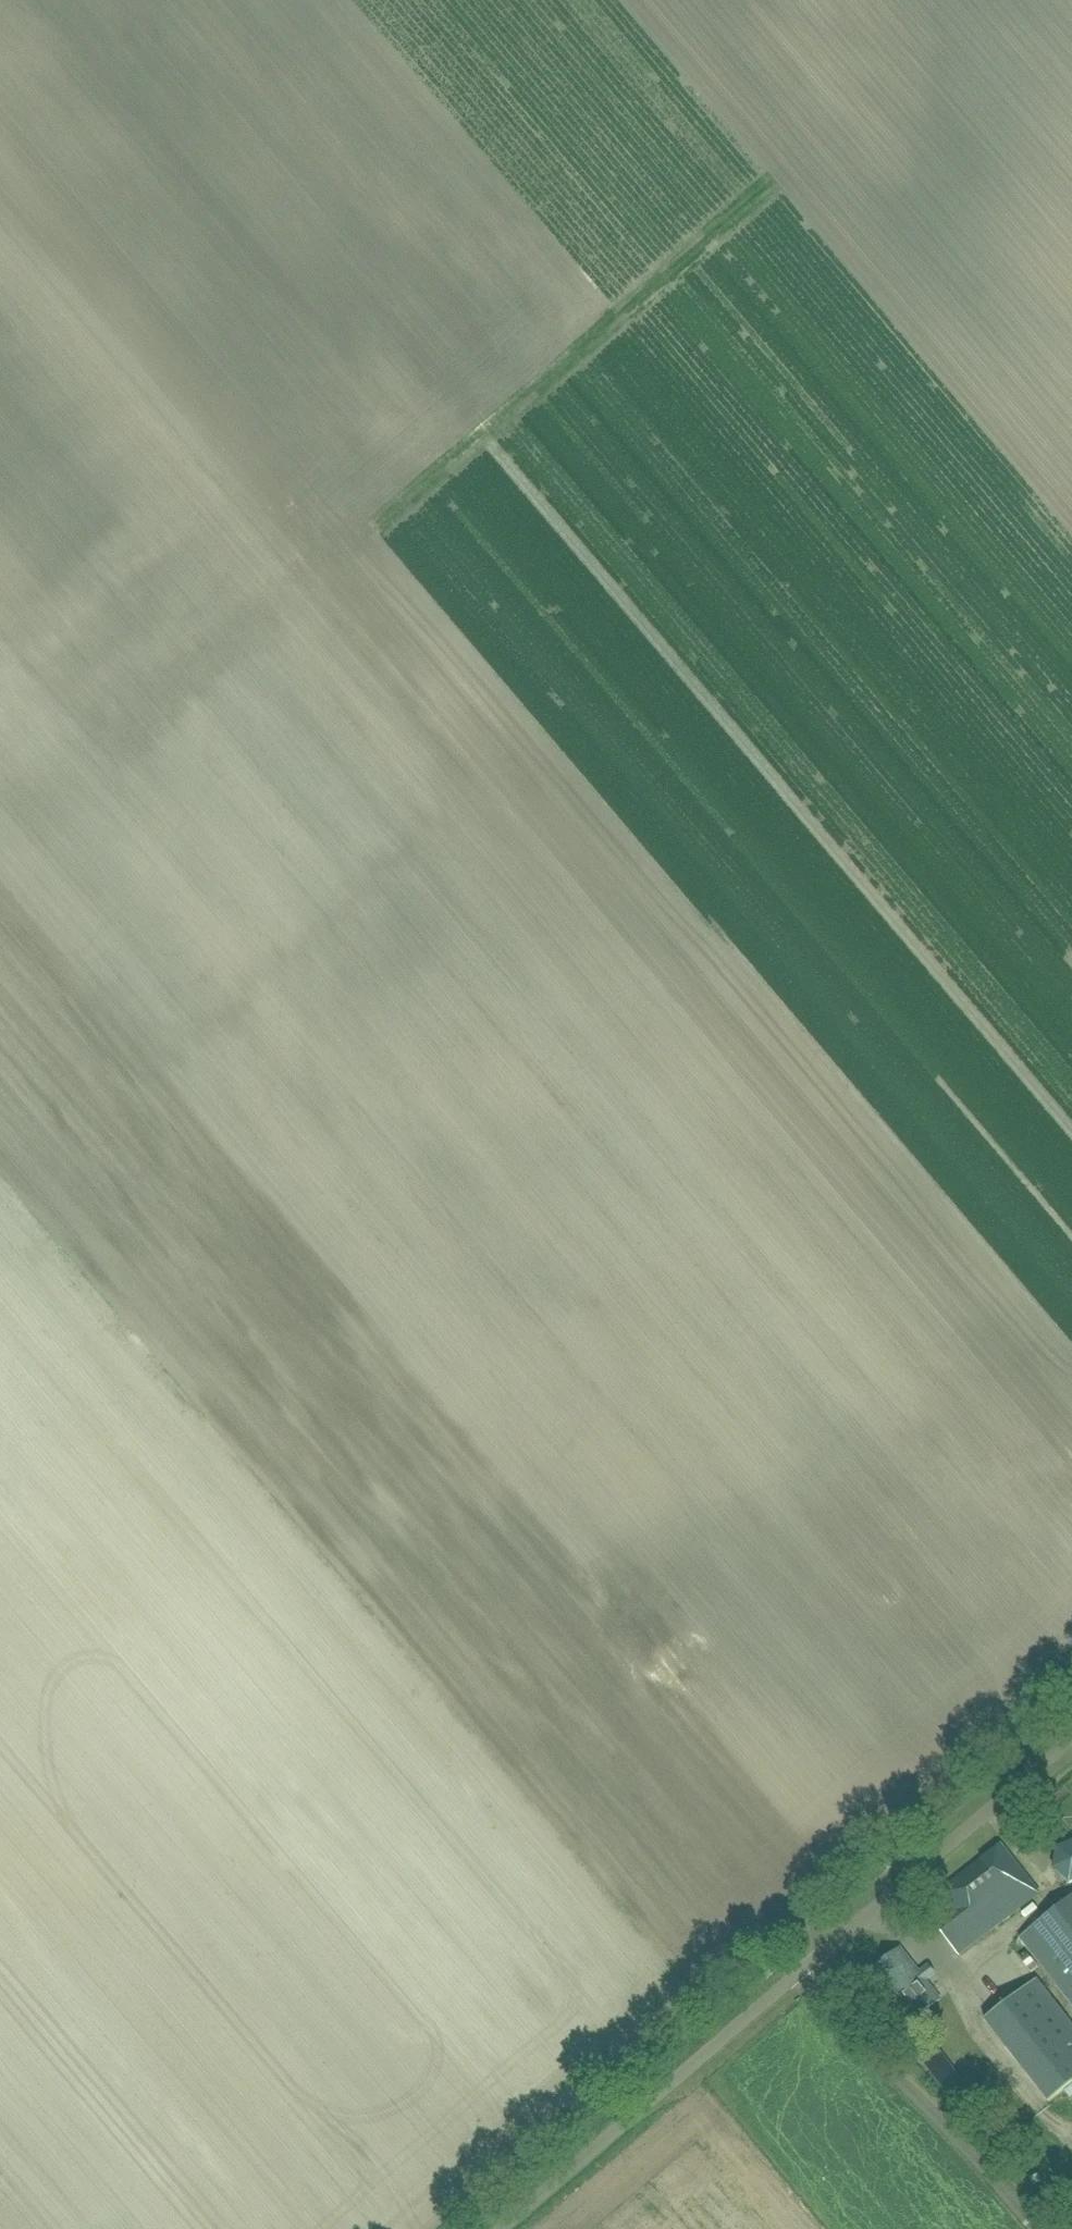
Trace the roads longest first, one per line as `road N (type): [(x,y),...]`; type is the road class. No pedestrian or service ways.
road 1 (unclassified): [(506,2228),(1071,1745)]

